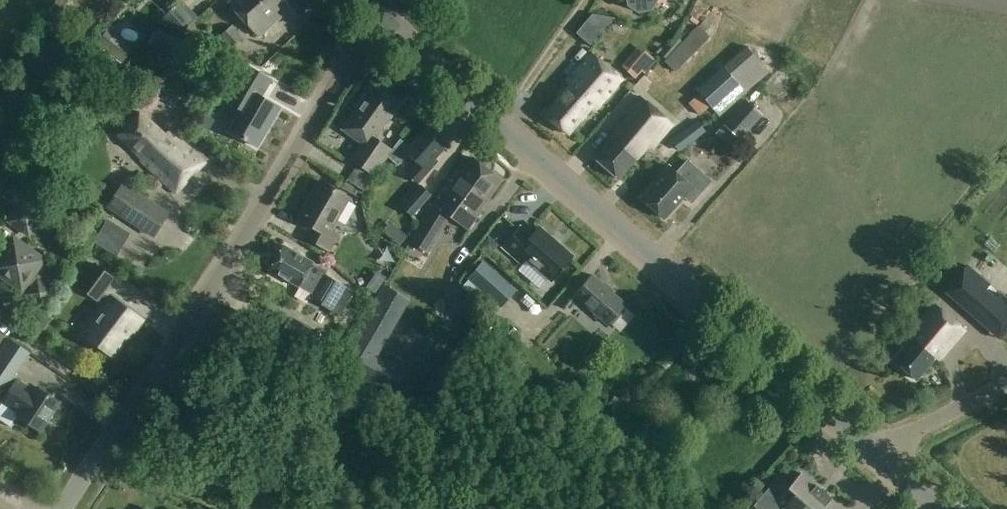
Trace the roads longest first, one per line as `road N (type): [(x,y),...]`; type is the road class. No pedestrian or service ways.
road 1 (secondary): [(875,459),(380,18)]
road 2 (unclassified): [(65,508),(210,296),(380,18)]
road 3 (residential): [(875,459),(1006,386)]

